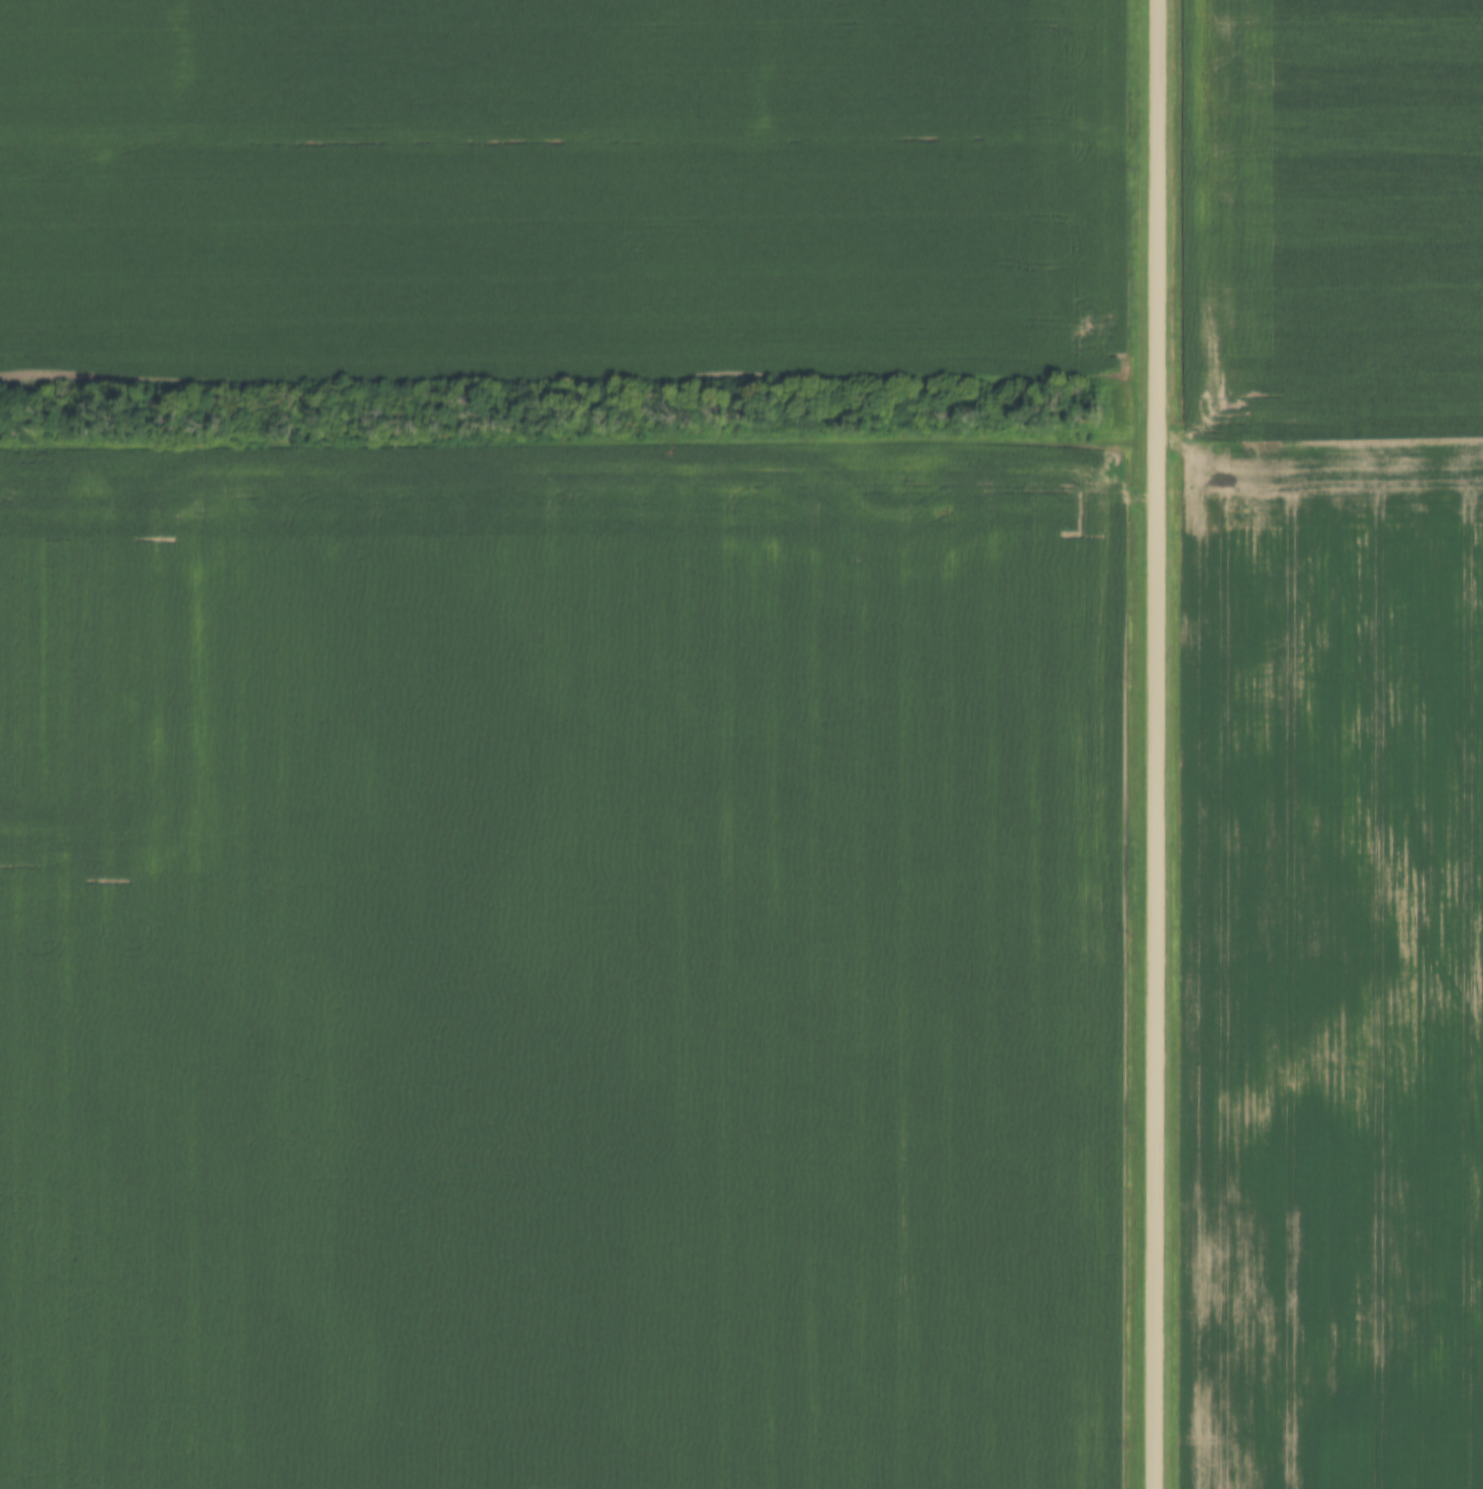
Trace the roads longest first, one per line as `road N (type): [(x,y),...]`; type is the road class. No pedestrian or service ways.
road 1 (tertiary): [(1158,1488),(1162,0)]

